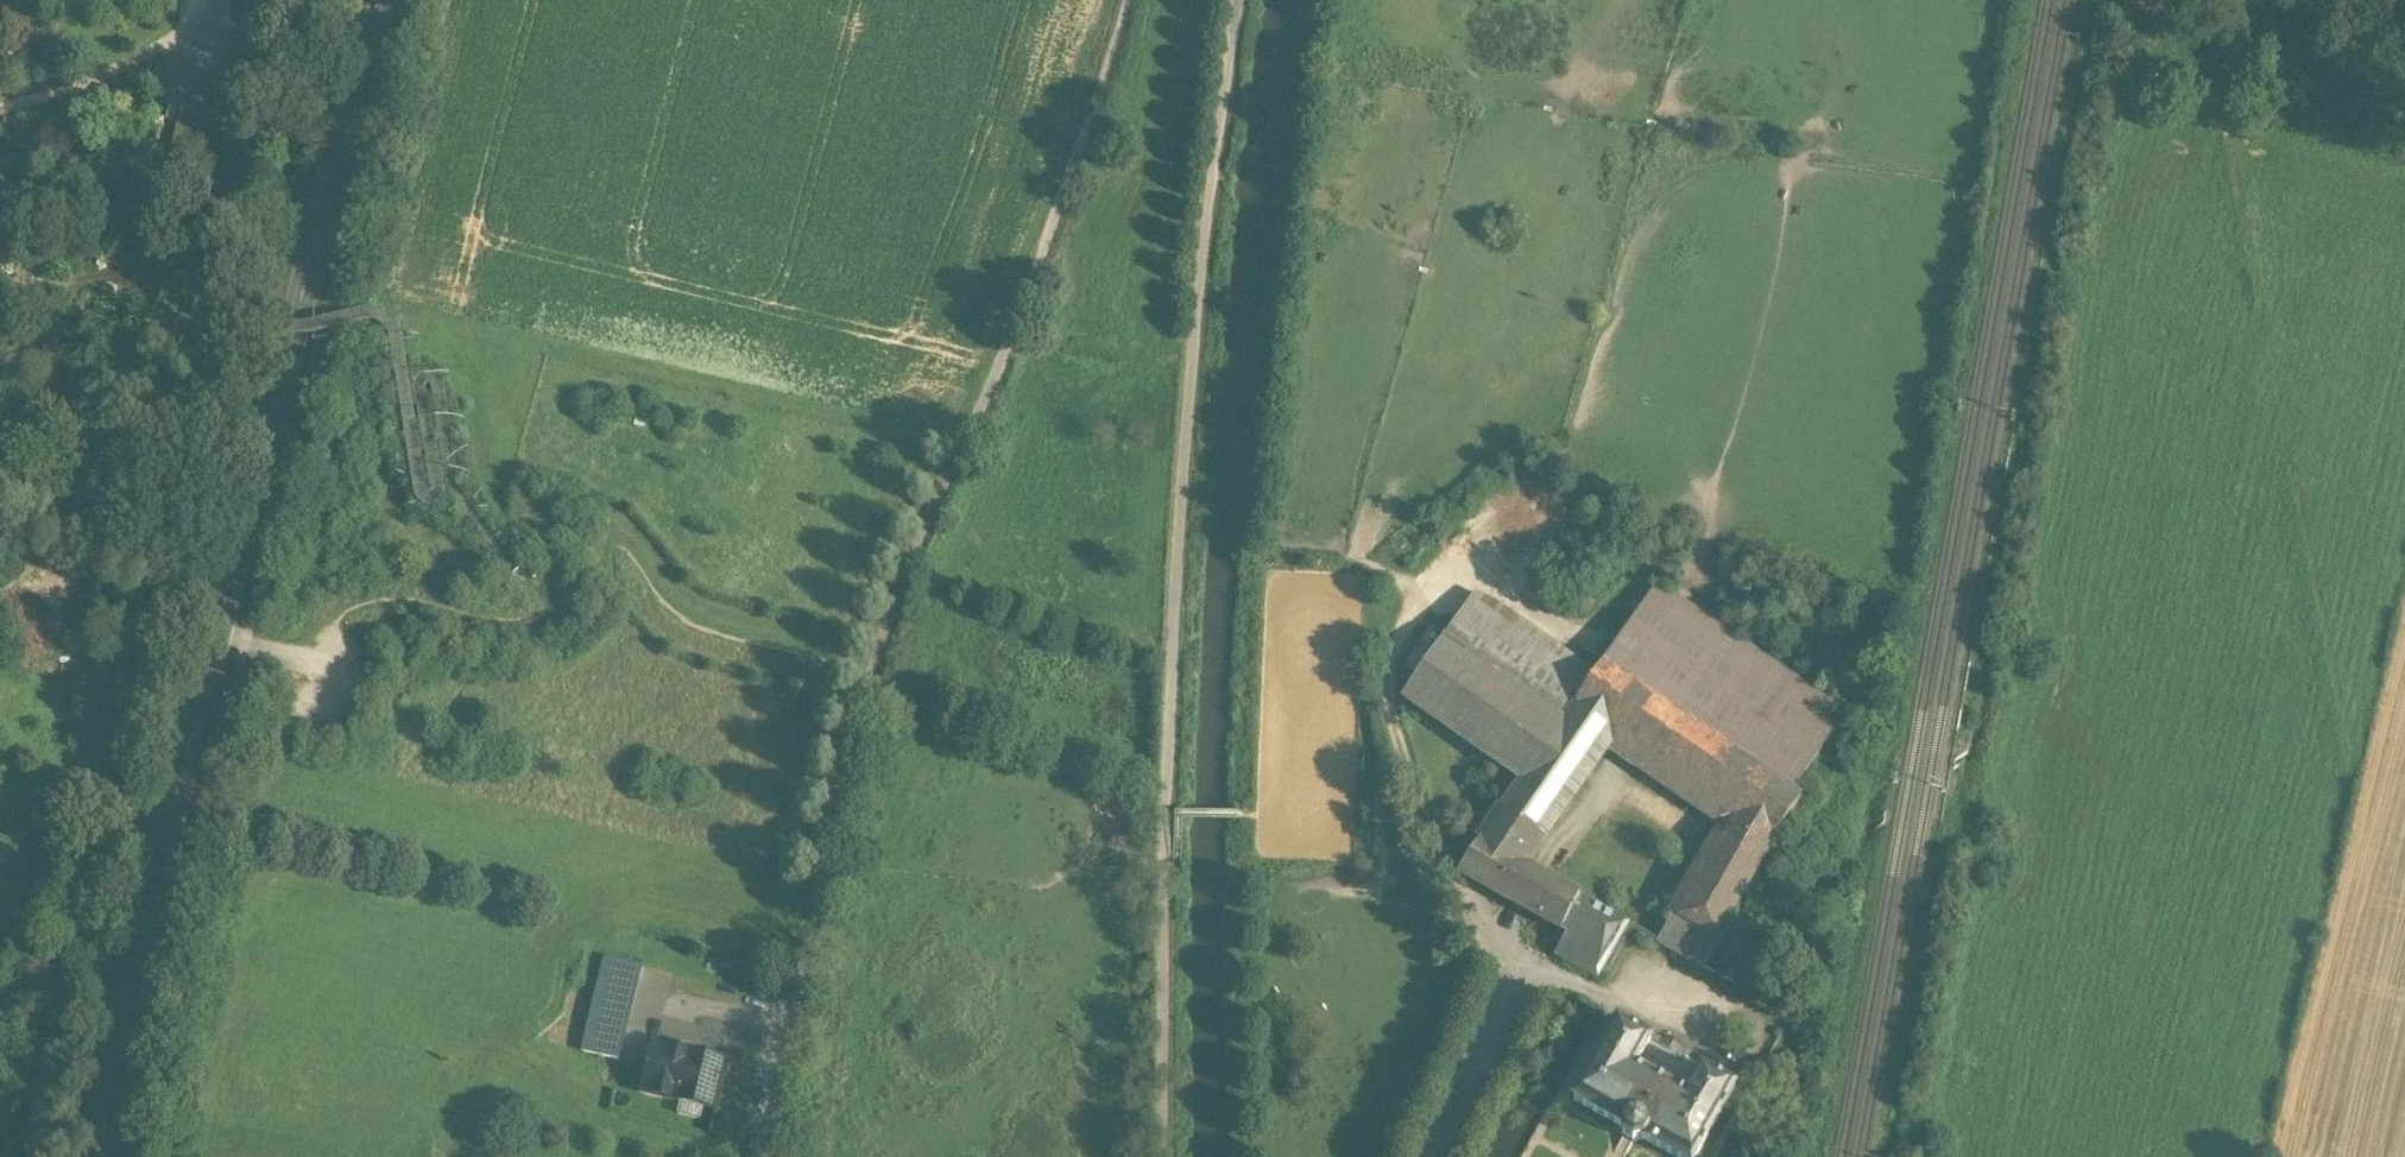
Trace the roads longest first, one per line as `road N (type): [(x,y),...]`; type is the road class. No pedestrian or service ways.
road 1 (tertiary): [(100,1156),(162,850),(376,0)]
road 2 (track): [(1236,0),(1180,426),(1160,866),(1160,1156)]
road 3 (track): [(798,1013),(873,667),(945,476),(1022,312),(1127,0)]
road 4 (track): [(0,958),(63,872),(89,851),(162,850)]

